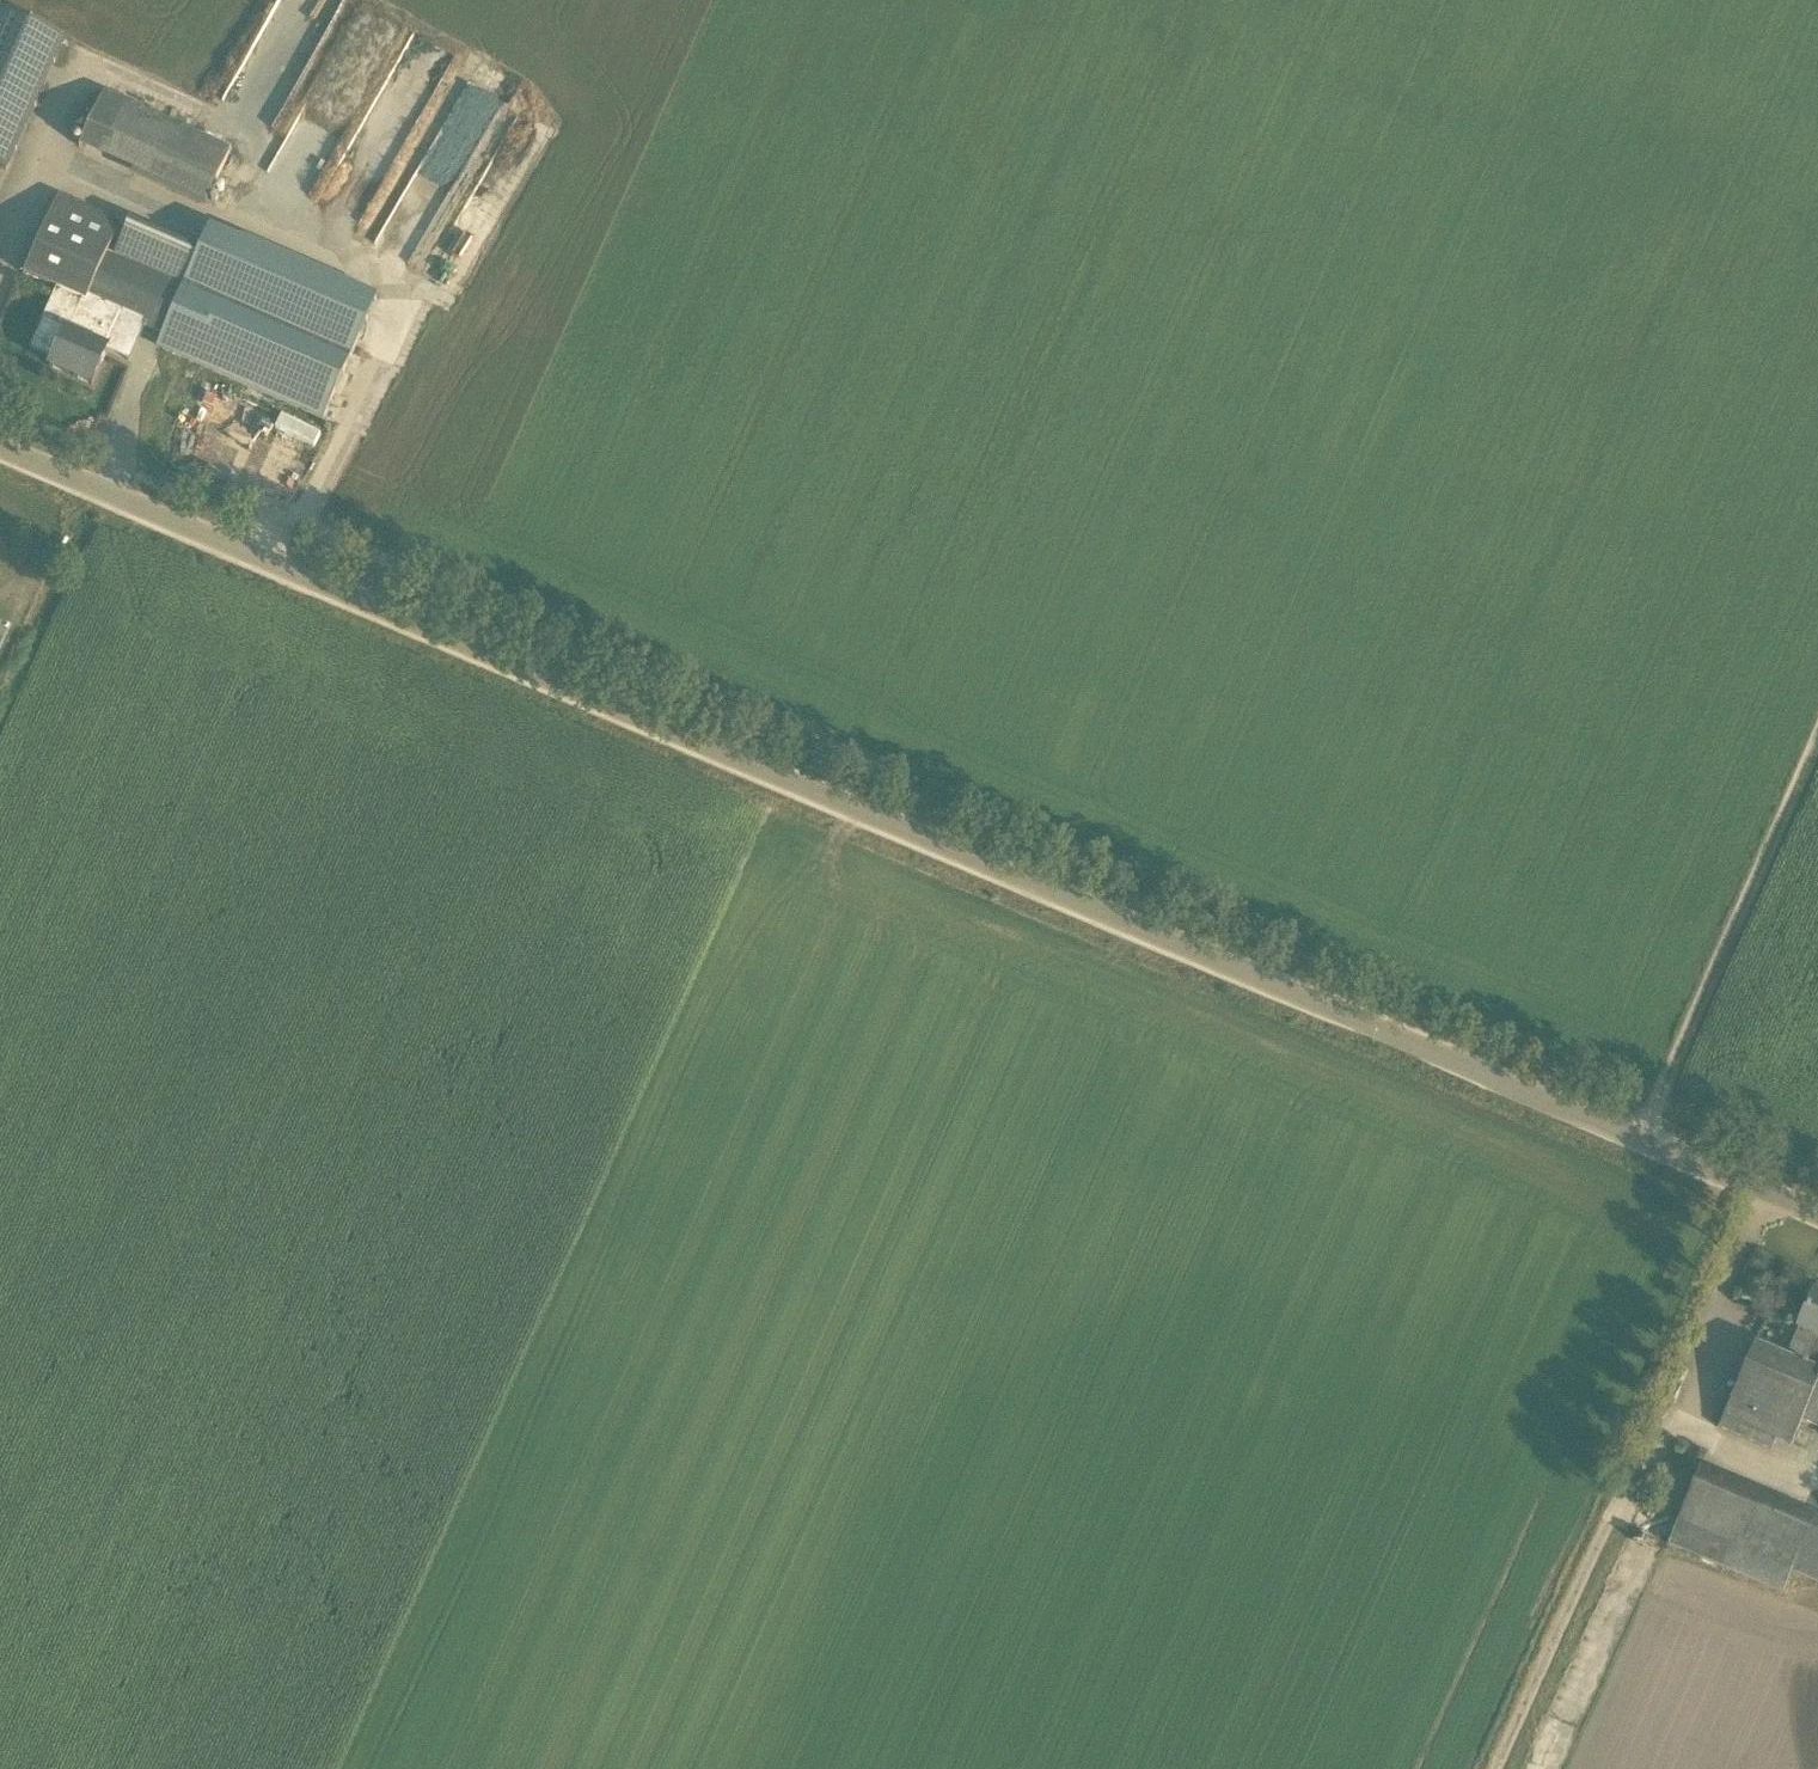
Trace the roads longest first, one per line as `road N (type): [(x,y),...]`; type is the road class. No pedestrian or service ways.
road 1 (tertiary): [(1817,1215),(0,447)]

